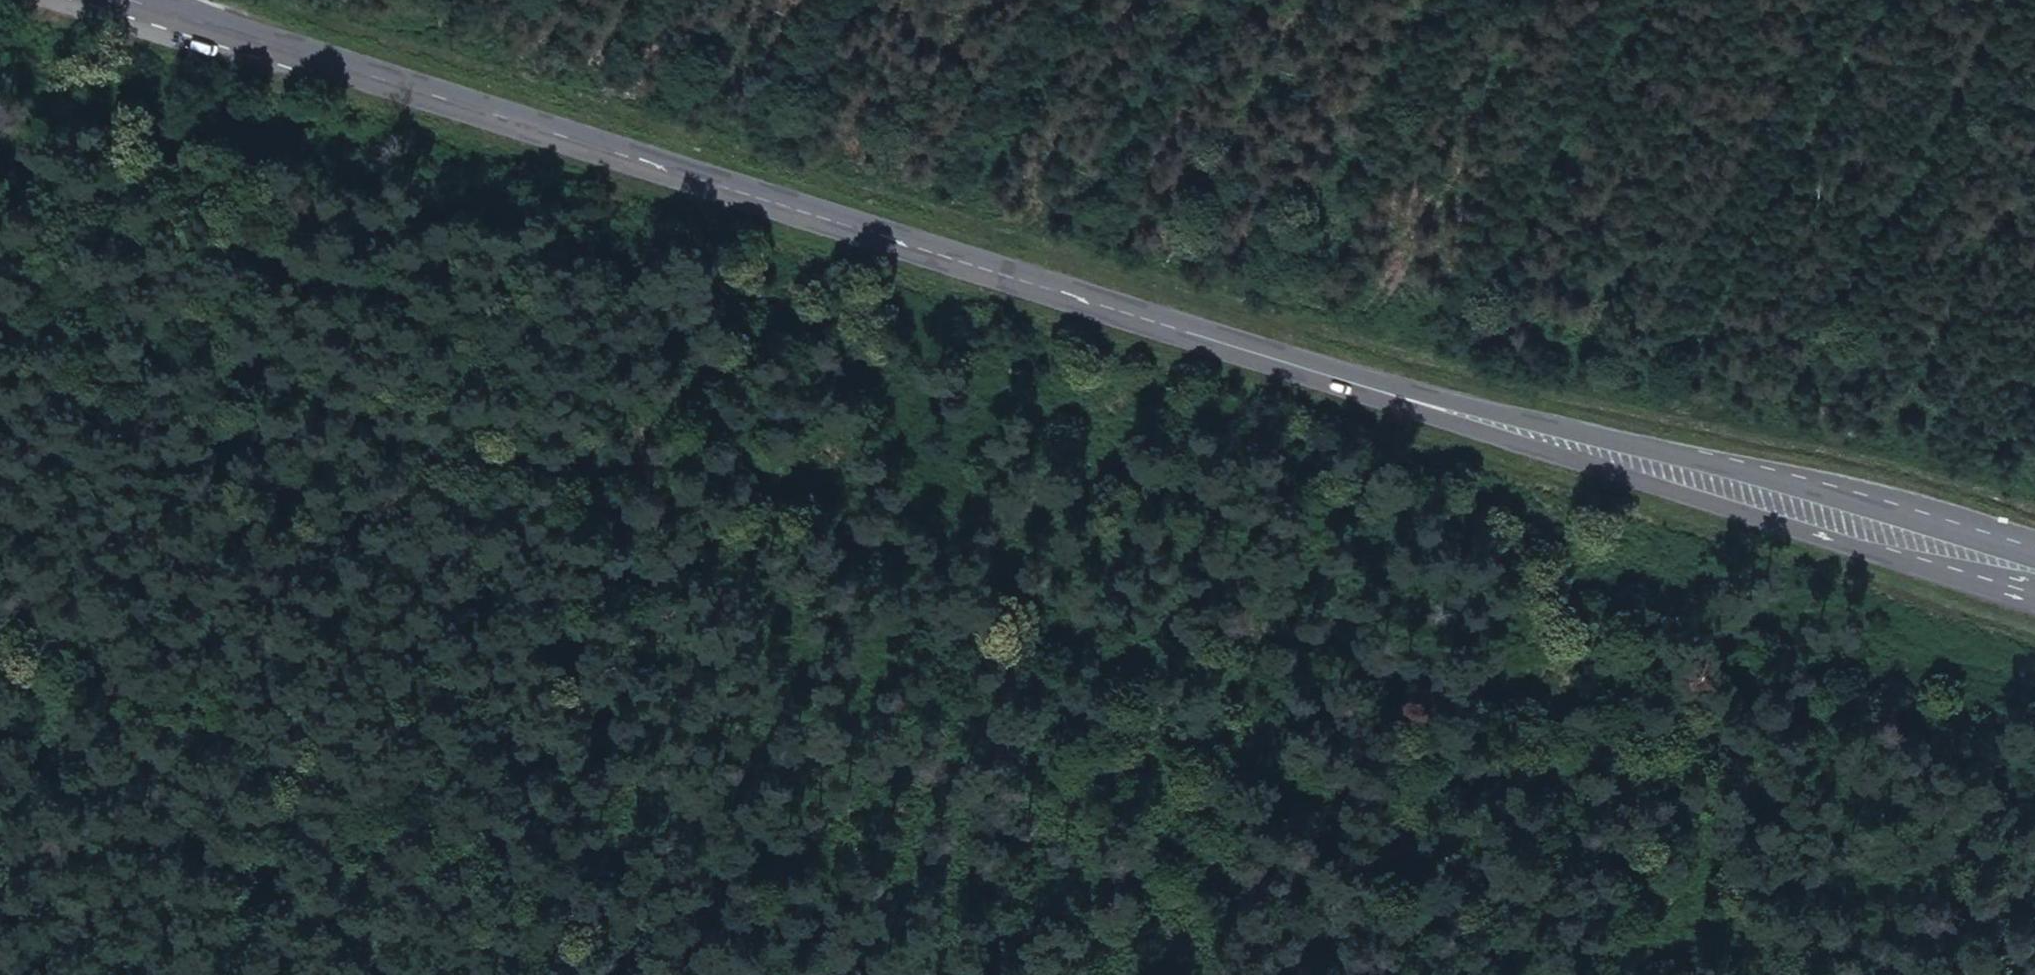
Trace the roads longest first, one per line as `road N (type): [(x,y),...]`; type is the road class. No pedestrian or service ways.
road 1 (secondary): [(2034,577),(117,0)]
road 2 (track): [(0,607),(770,974)]

